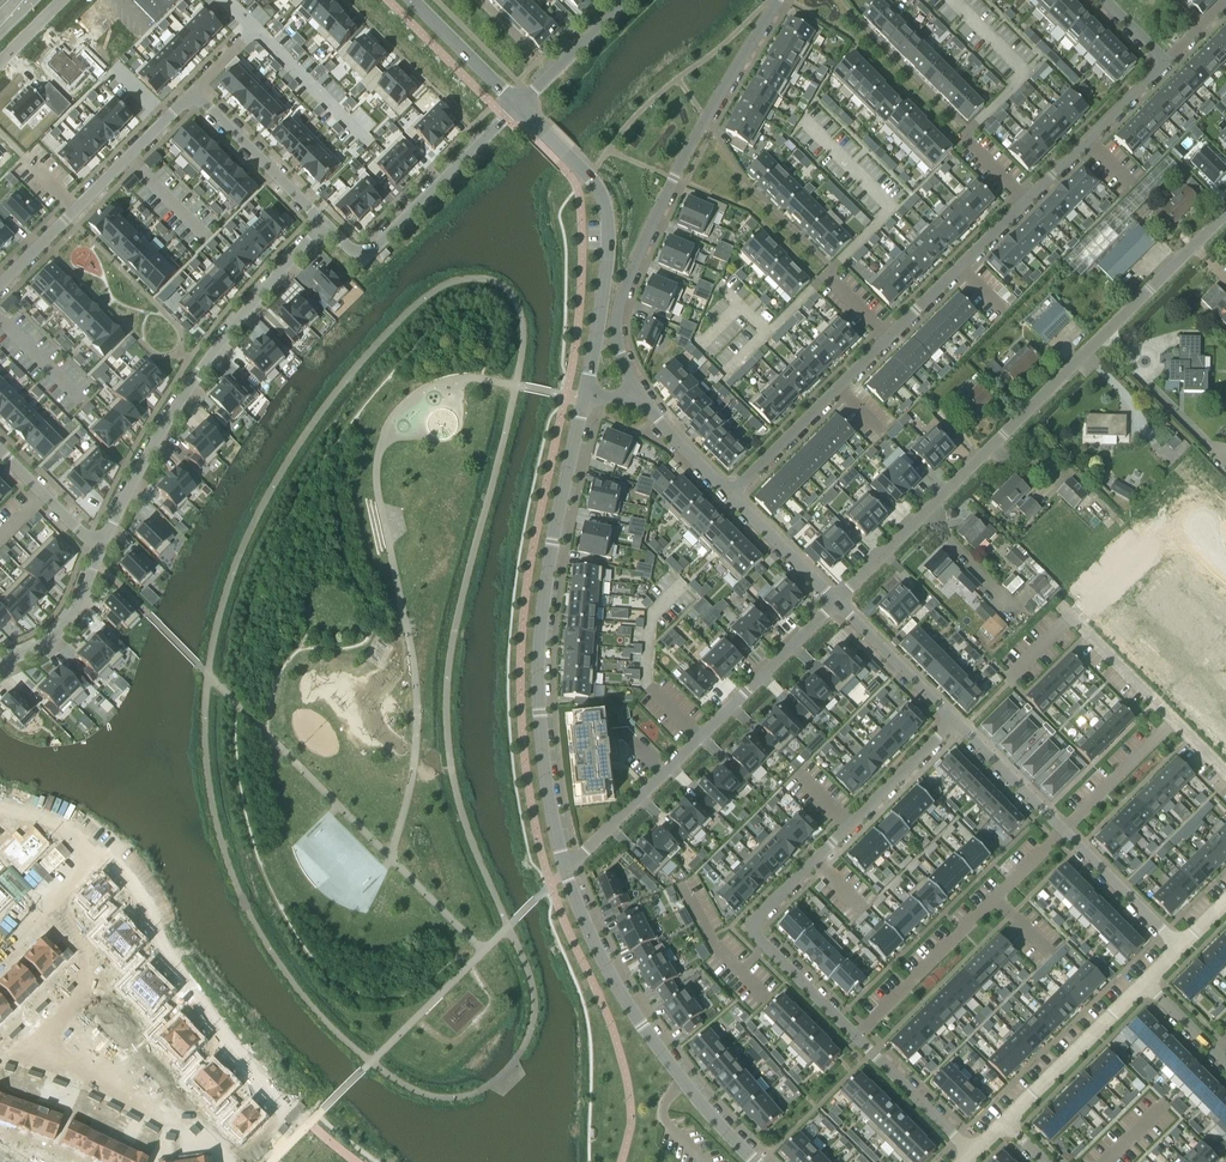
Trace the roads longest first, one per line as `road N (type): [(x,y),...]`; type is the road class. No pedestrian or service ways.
road 1 (residential): [(835,601),(1225,212)]
road 2 (tertiary): [(567,869),(539,717),(540,631),(586,396)]
road 3 (residential): [(778,0),(673,178),(621,298),(617,332),(637,392)]
road 4 (residential): [(953,721),(756,921),(762,939),(855,1035)]
road 5 (residential): [(325,224),(191,384),(102,543)]
road 6 (residential): [(567,869),(835,601)]
road 7 (tertiary): [(755,1161),(705,1112),(625,1005),(567,869)]
road 8 (tertiary): [(586,396),(607,214),(600,190),(519,105)]
road 9 (residential): [(100,848),(206,1012),(276,1090)]
road 10 (residential): [(1063,830),(855,1035)]
road 11 (residential): [(194,94),(0,285)]
road 12 (residential): [(519,105),(371,251),(360,255),(325,224)]
road 13 (residential): [(731,493),(888,337)]
road 14 (residential): [(1146,982),(1003,1127)]
road 15 (residential): [(1027,201),(1166,62)]
road 16 (residential): [(888,337),(1027,201)]
road 17 (residential): [(325,224),(194,94)]
road 18 (residential): [(835,601),(953,721)]
road 19 (residential): [(855,1035),(971,1155)]
road 20 (residential): [(102,543),(63,627),(0,664)]
road 21 (residential): [(1063,830),(1179,948)]
road 22 (residential): [(1173,720),(1063,830)]
road 23 (residential): [(953,721),(1063,830)]
road 24 (residential): [(731,493),(835,601)]
road 25 (residential): [(625,0),(519,105)]
road 26 (tertiary): [(519,105),(414,0)]
road 27 (residential): [(1071,616),(1173,720)]
road 28 (residential): [(100,848),(0,947)]
road 29 (residential): [(637,392),(731,493)]

